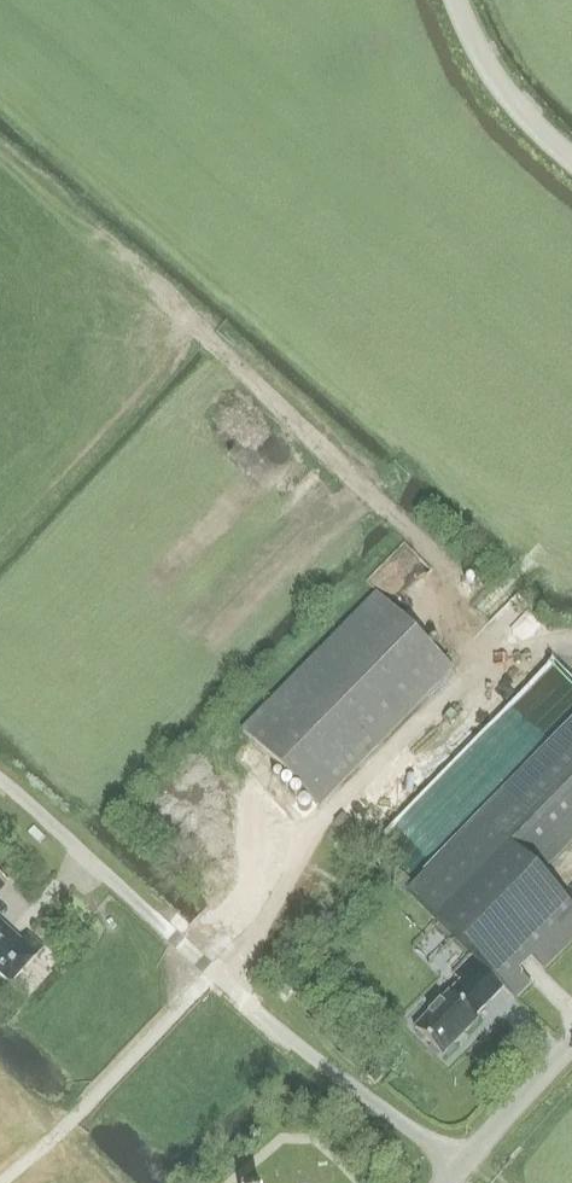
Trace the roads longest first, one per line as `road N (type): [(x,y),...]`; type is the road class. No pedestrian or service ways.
road 1 (track): [(0,1182),(84,1110),(213,969)]
road 2 (tertiary): [(571,158),(494,76),(456,0)]
road 3 (tertiary): [(447,1182),(571,1047)]

